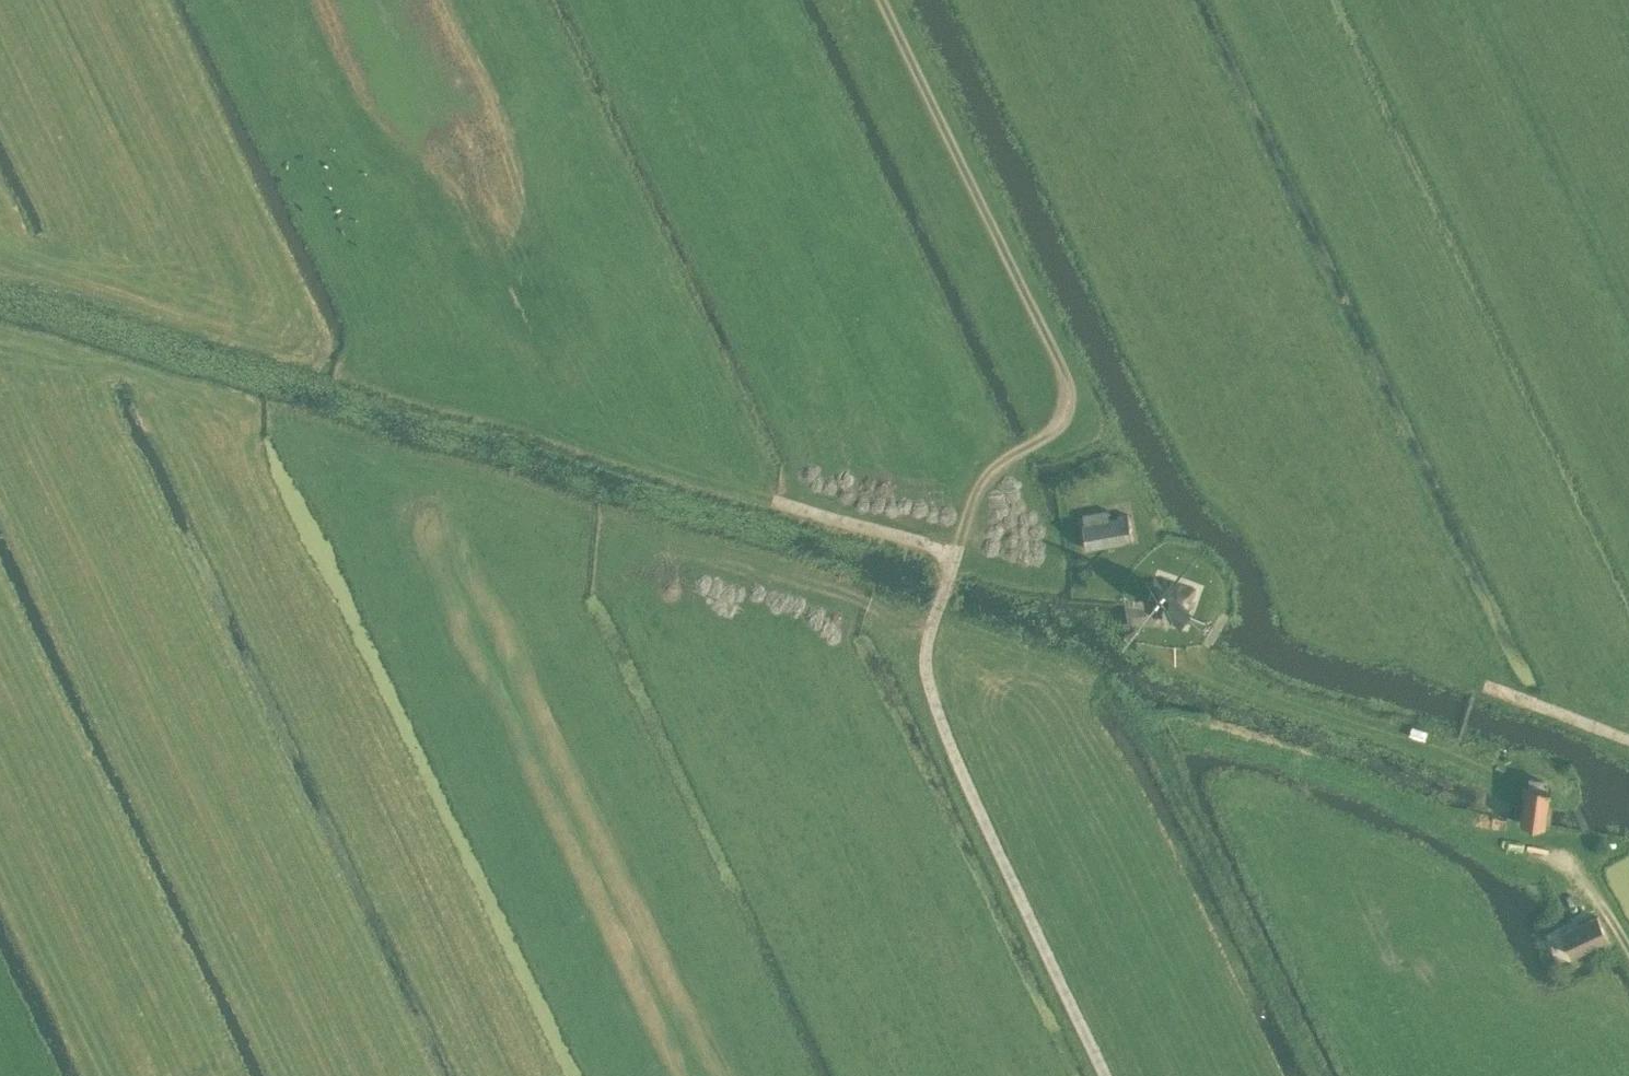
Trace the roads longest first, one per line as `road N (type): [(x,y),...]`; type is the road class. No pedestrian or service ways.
road 1 (track): [(0,258),(958,553)]
road 2 (track): [(884,0),(1071,389),(1060,426),(987,482),(936,623)]
road 3 (track): [(1106,1075),(948,741),(927,670),(936,623)]
road 4 (track): [(127,1075),(0,798)]
road 5 (track): [(1628,736),(1480,681)]
road 6 (track): [(1516,850),(1562,862),(1628,946)]

